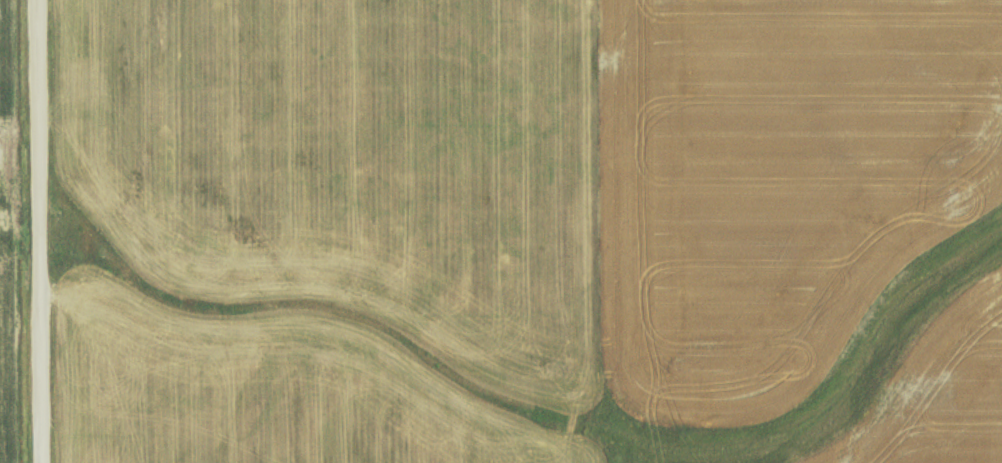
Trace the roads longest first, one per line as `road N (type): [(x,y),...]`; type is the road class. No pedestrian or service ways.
road 1 (residential): [(36,0),(40,462)]

